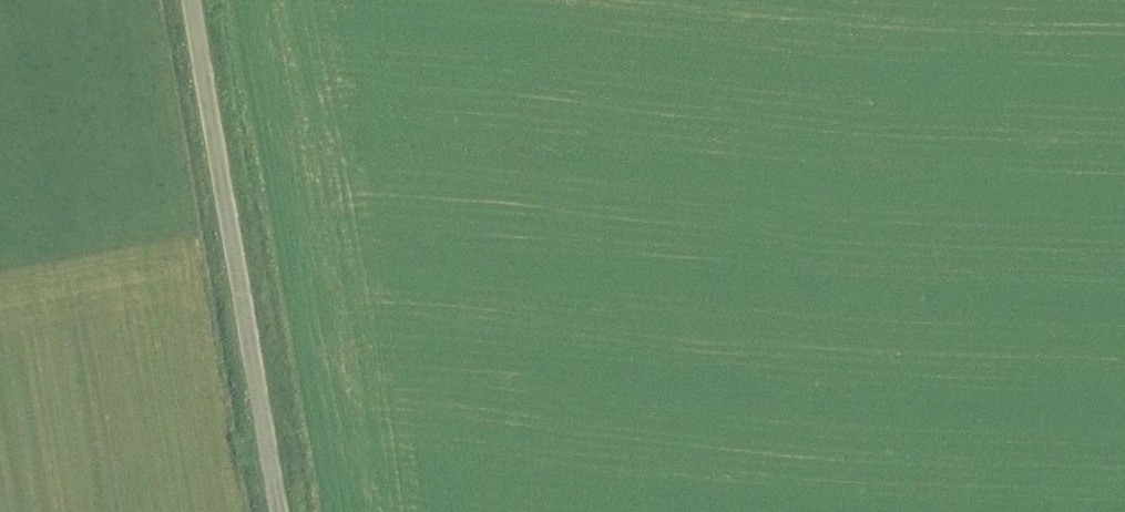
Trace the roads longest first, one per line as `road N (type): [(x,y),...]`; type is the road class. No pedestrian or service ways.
road 1 (unclassified): [(283,511),(195,0)]

